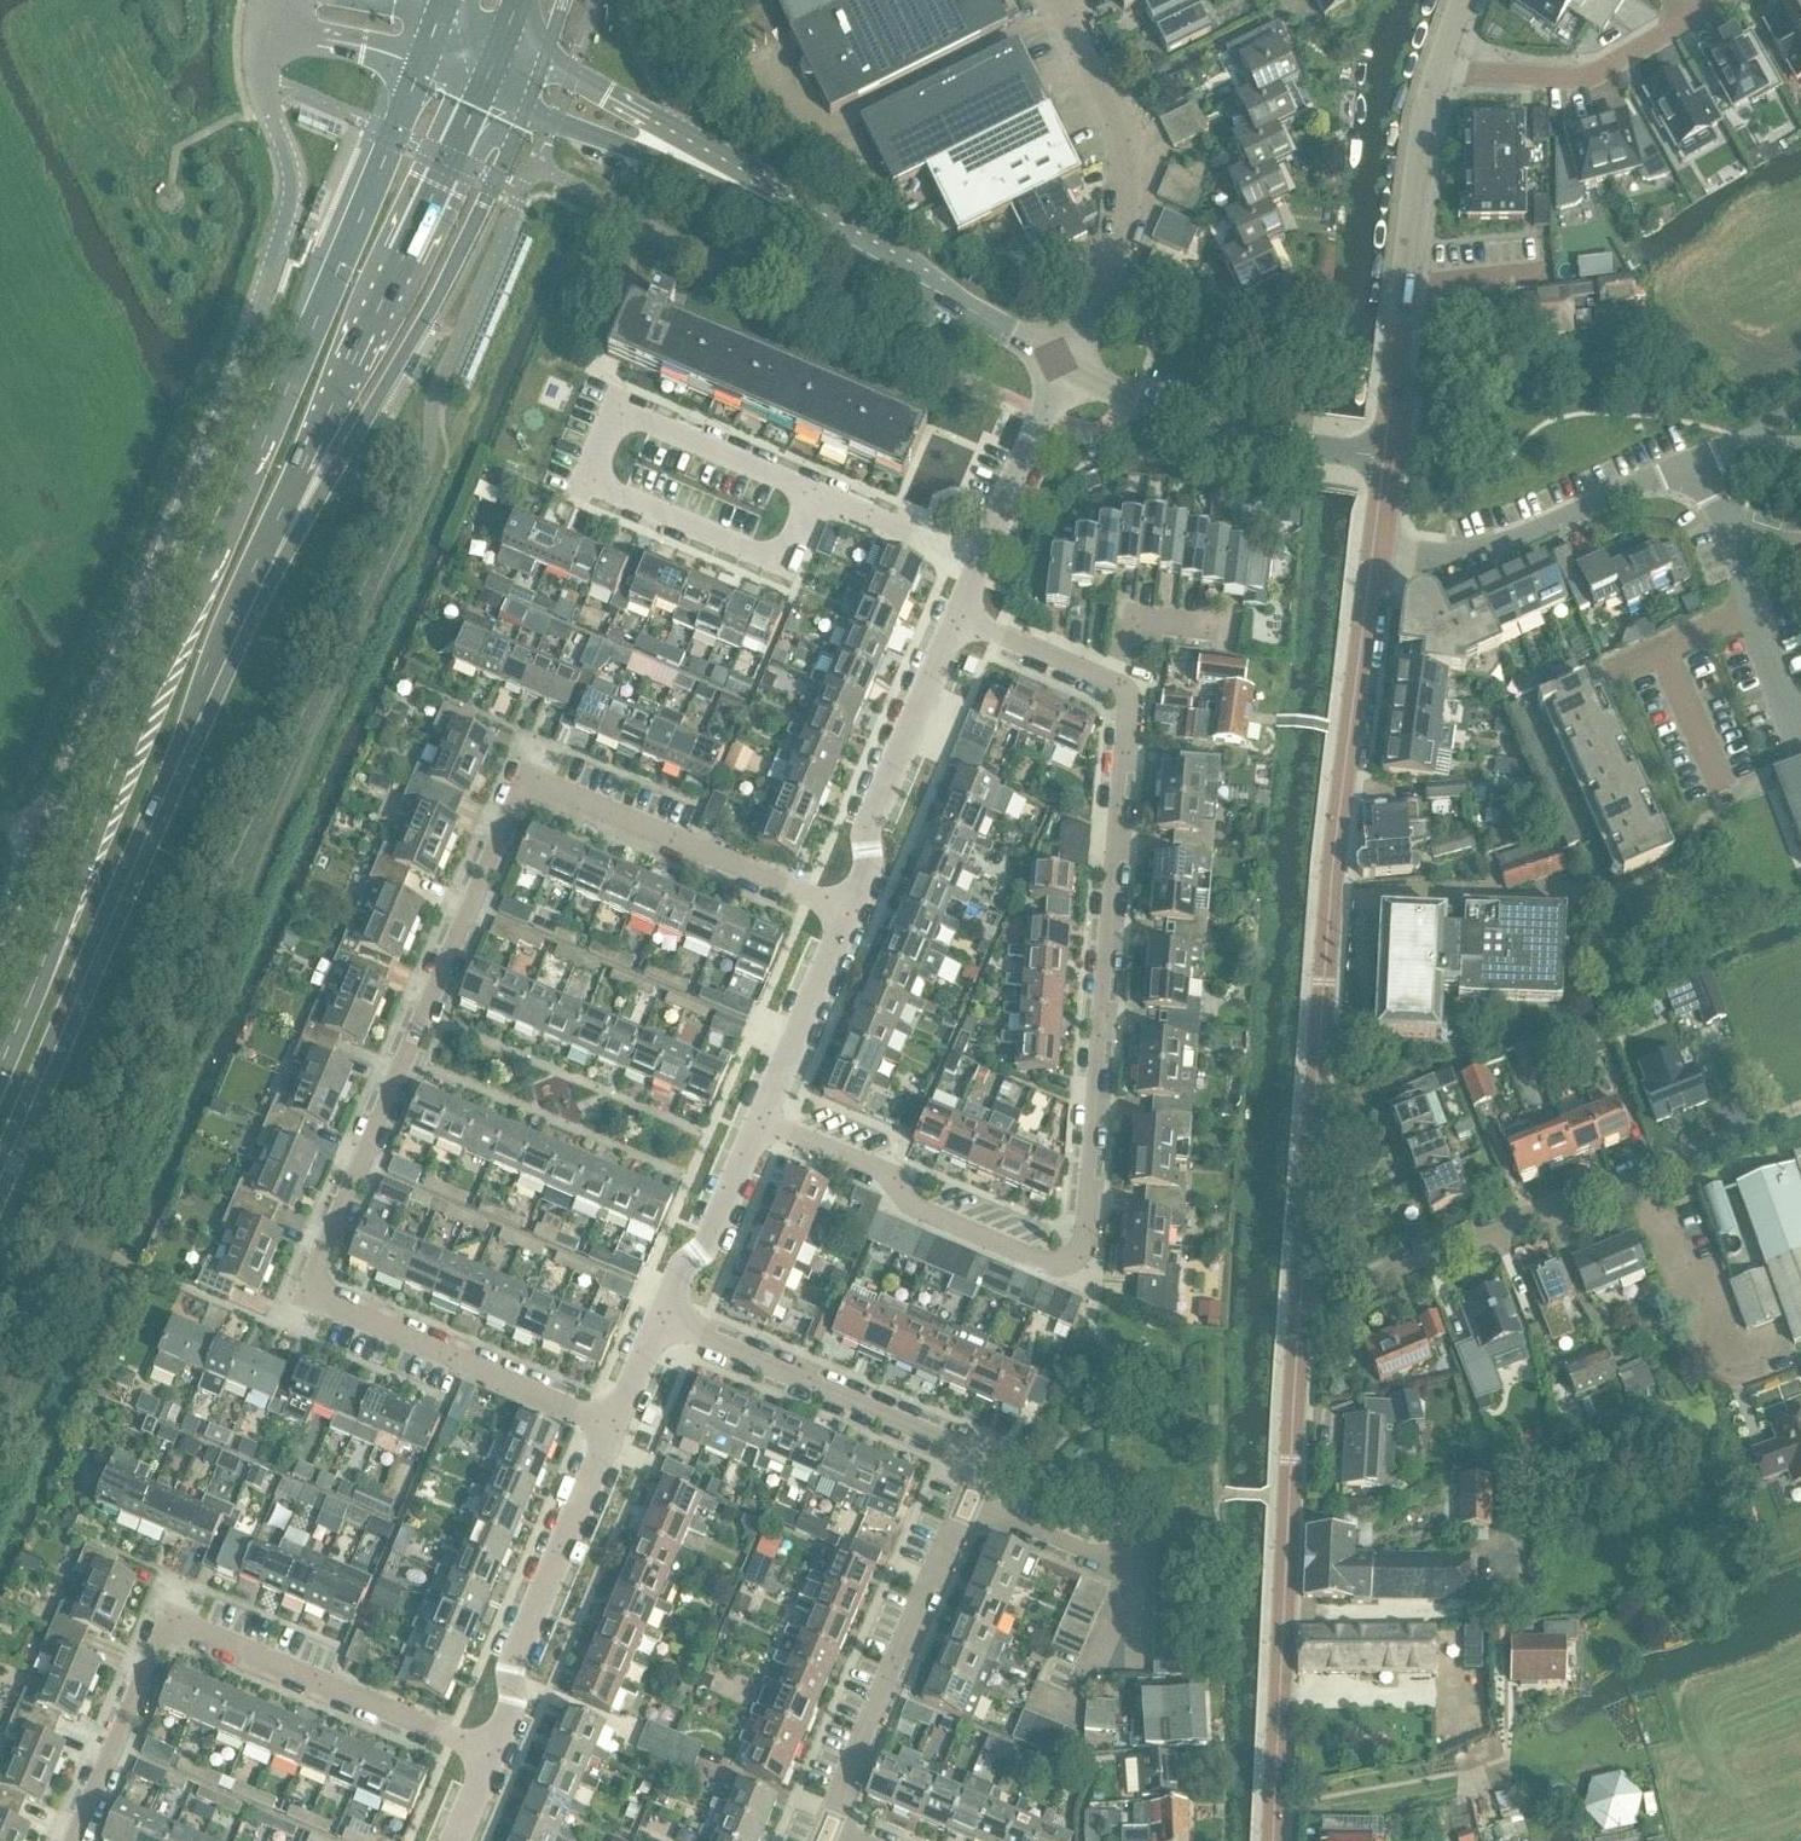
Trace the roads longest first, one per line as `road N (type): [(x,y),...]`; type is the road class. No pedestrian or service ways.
road 1 (residential): [(845,910),(559,793),(528,790),(508,816),(316,1283),(331,1306),(612,1426)]
road 2 (primary): [(0,1162),(315,442),(484,93)]
road 3 (primary): [(420,67),(343,262),(167,651),(0,1080)]
road 4 (residential): [(757,1123),(895,1178),(910,1208),(1040,1263),(1073,1260),(1087,1233),(1124,760),(1126,697),(1113,686)]
road 5 (unclassified): [(0,937),(208,446),(280,241),(293,181),(261,89)]
road 6 (residential): [(1300,1290),(1330,898),(1371,559)]
road 7 (residential): [(489,1753),(172,1628),(73,1840)]
road 8 (residential): [(1273,1840),(1300,1290)]
road 9 (residential): [(1060,363),(693,161)]
road 10 (residential): [(965,1500),(982,1458),(658,1322)]
road 11 (residential): [(1389,456),(1435,76)]
road 12 (residential): [(965,1500),(1128,1568),(1070,1710),(1035,1695)]
road 13 (residential): [(825,1831),(965,1500)]
road 14 (residential): [(489,1753),(509,1705),(511,1663),(612,1426)]
road 15 (residential): [(1300,1290),(1428,1255),(1628,1177)]
road 16 (residential): [(1389,456),(1236,437),(1126,398),(1060,363)]
road 17 (residential): [(1371,559),(1477,556),(1695,460)]
road 18 (residential): [(845,910),(862,871),(867,826),(957,616)]
road 19 (residential): [(1435,76),(1576,80),(1728,0)]
road 20 (residential): [(1628,1177),(1700,1367),(1800,1329)]
road 21 (residential): [(1695,460),(1730,529),(1752,618),(1798,734)]
road 22 (residential): [(1060,363),(1095,311),(1125,187),(1127,132),(1110,99)]
road 23 (residential): [(595,484),(780,565),(810,494)]
road 24 (residential): [(757,1123),(845,910)]
road 25 (residential): [(658,1322),(684,1261),(706,1241),(757,1123)]
road 26 (residential): [(693,161),(651,122),(503,48)]
road 27 (residential): [(484,93),(633,153),(693,161)]
road 28 (residential): [(980,569),(1060,363)]
road 29 (residential): [(810,494),(625,415)]
road 30 (residential): [(980,569),(810,494)]
road 31 (residential): [(1113,686),(957,616)]
road 32 (residential): [(1628,1177),(1768,1122)]
road 33 (residential): [(1113,686),(1131,622),(1213,629)]

